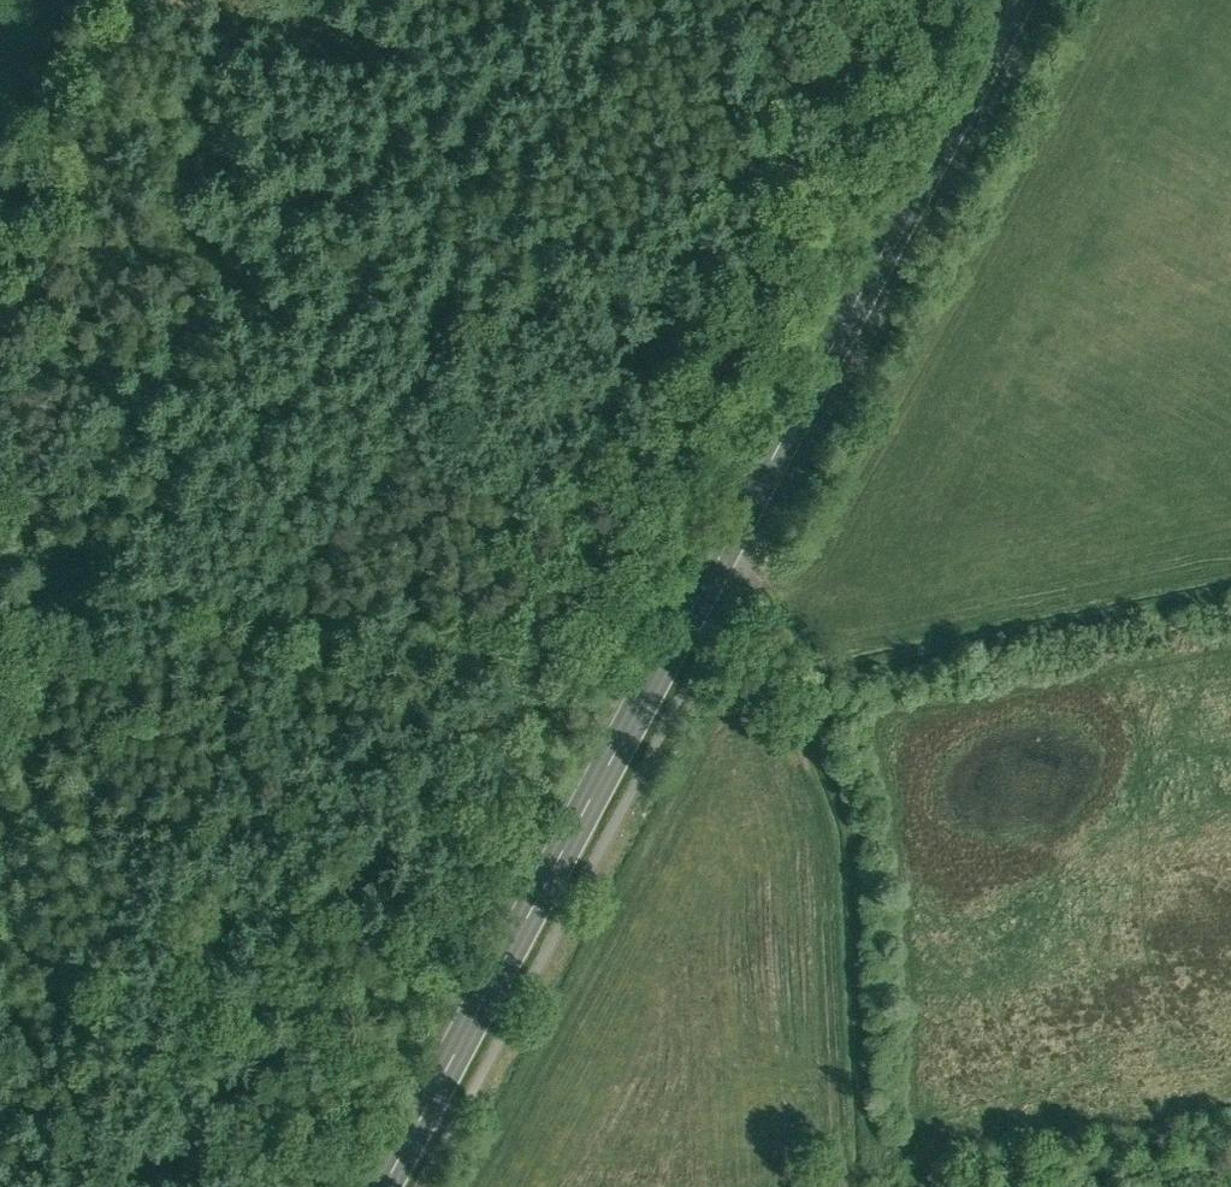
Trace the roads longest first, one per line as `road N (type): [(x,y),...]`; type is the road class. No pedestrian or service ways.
road 1 (primary): [(385,1186),(1020,0)]
road 2 (track): [(652,689),(0,555)]

